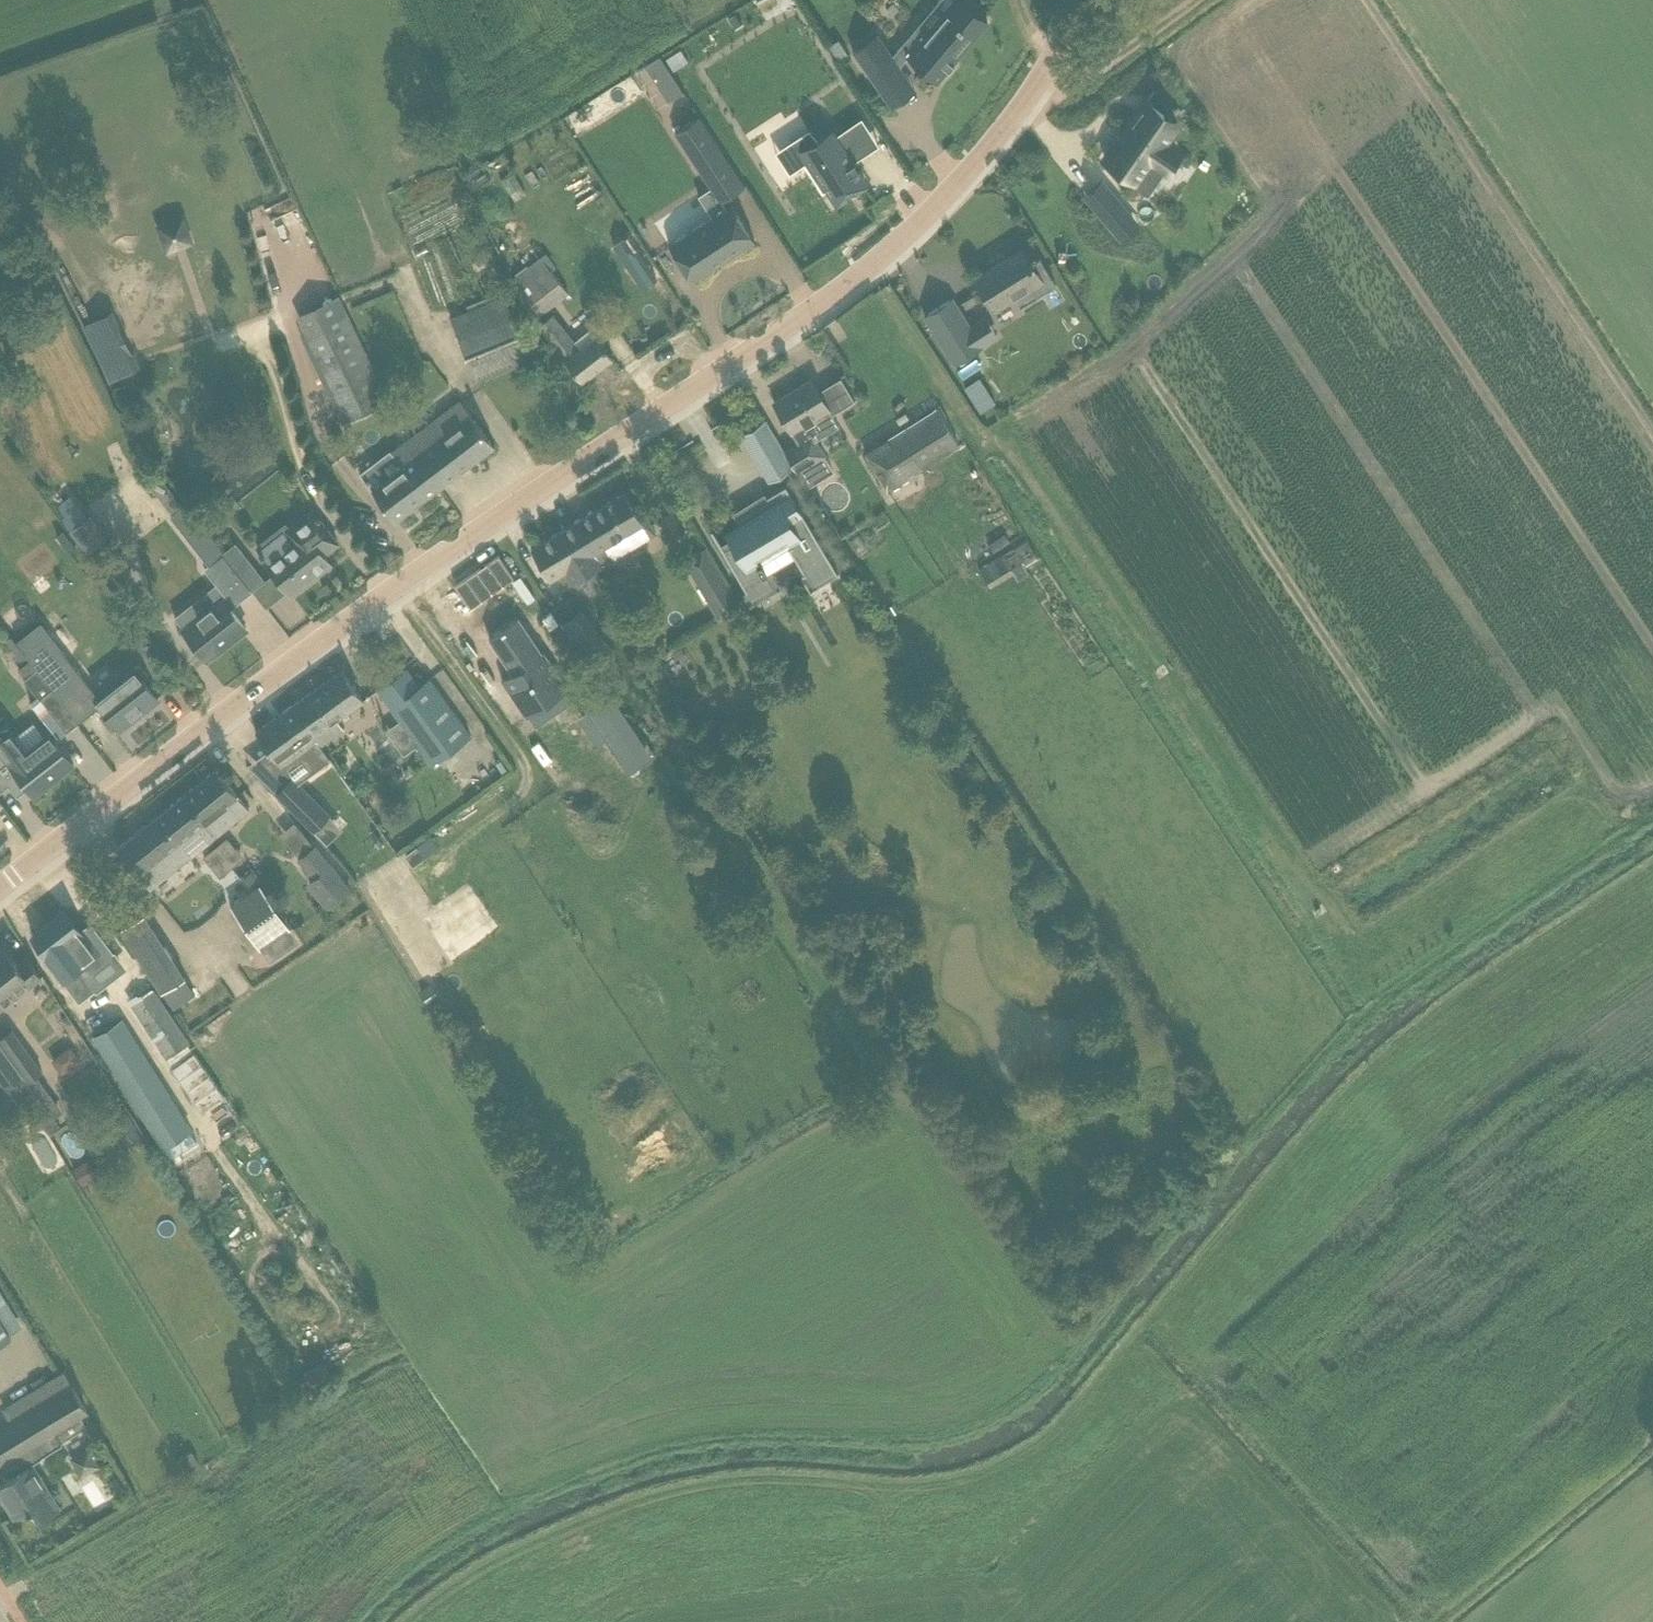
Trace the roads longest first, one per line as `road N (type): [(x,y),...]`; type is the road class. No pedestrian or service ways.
road 1 (residential): [(0,892),(861,266),(983,149)]
road 2 (unclassified): [(983,149),(1087,0)]

